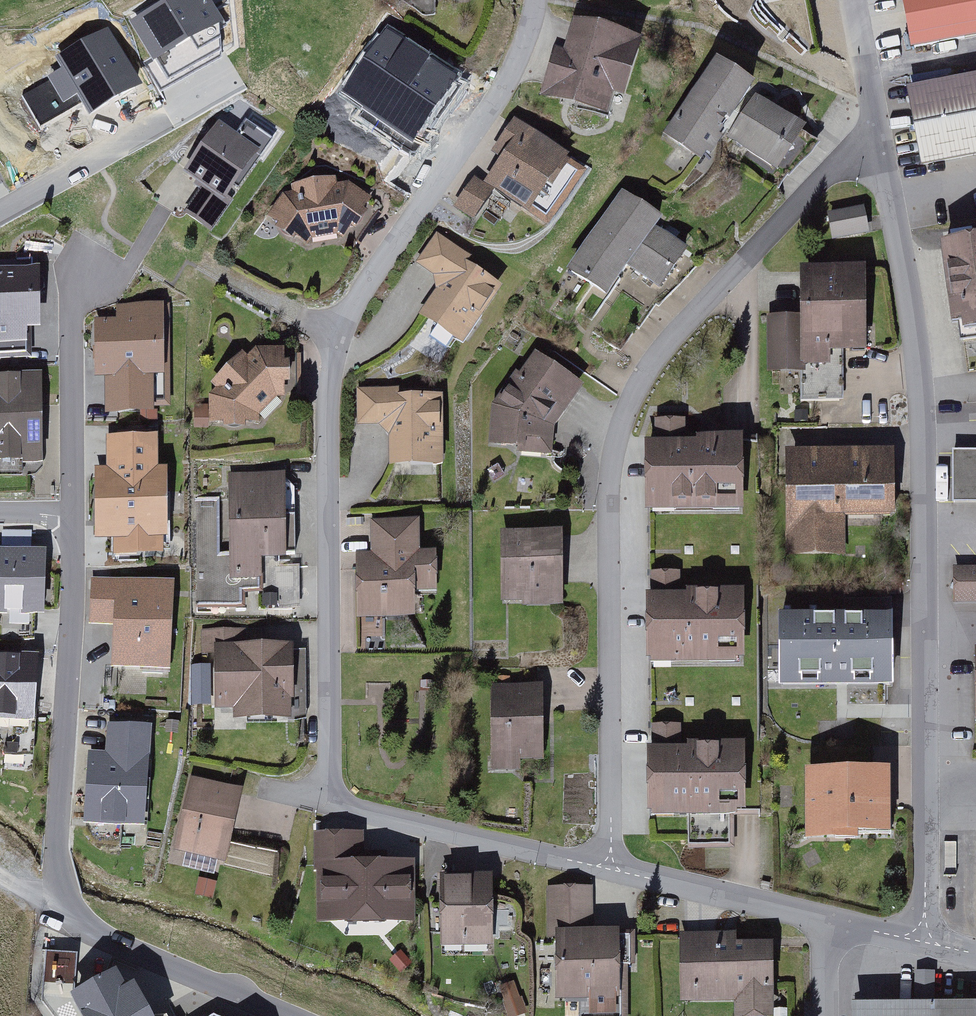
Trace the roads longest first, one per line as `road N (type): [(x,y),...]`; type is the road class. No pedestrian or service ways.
road 1 (residential): [(610,870),(349,813),(327,790),(322,338),(392,258),(534,30),(535,0)]
road 2 (residential): [(886,154),(849,166),(654,373),(624,434),(611,487),(610,870)]
road 3 (residential): [(886,154),(930,427),(931,952)]
road 4 (residential): [(284,1015),(98,936),(69,910),(57,878),(73,516)]
road 5 (residential): [(0,209),(238,79)]
road 6 (residential): [(73,516),(74,260)]
road 7 (residential): [(610,870),(831,928)]
road 8 (residential): [(857,0),(886,154)]

